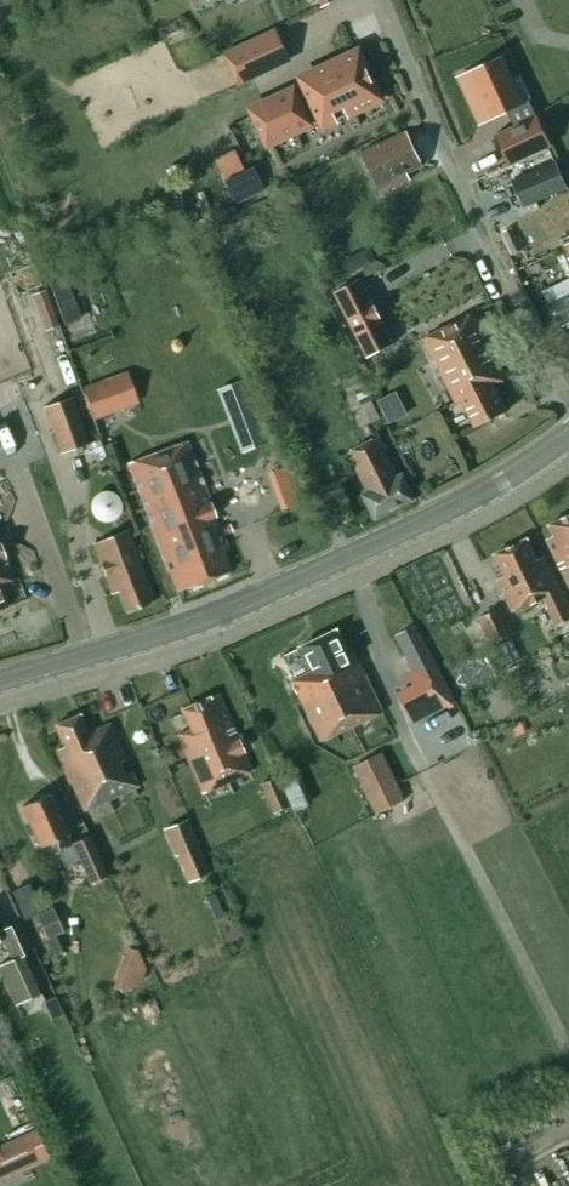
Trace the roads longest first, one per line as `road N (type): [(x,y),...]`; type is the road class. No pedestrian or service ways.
road 1 (tertiary): [(568,436),(482,494),(238,606),(0,681)]
road 2 (unclassified): [(568,395),(543,360),(383,0)]

